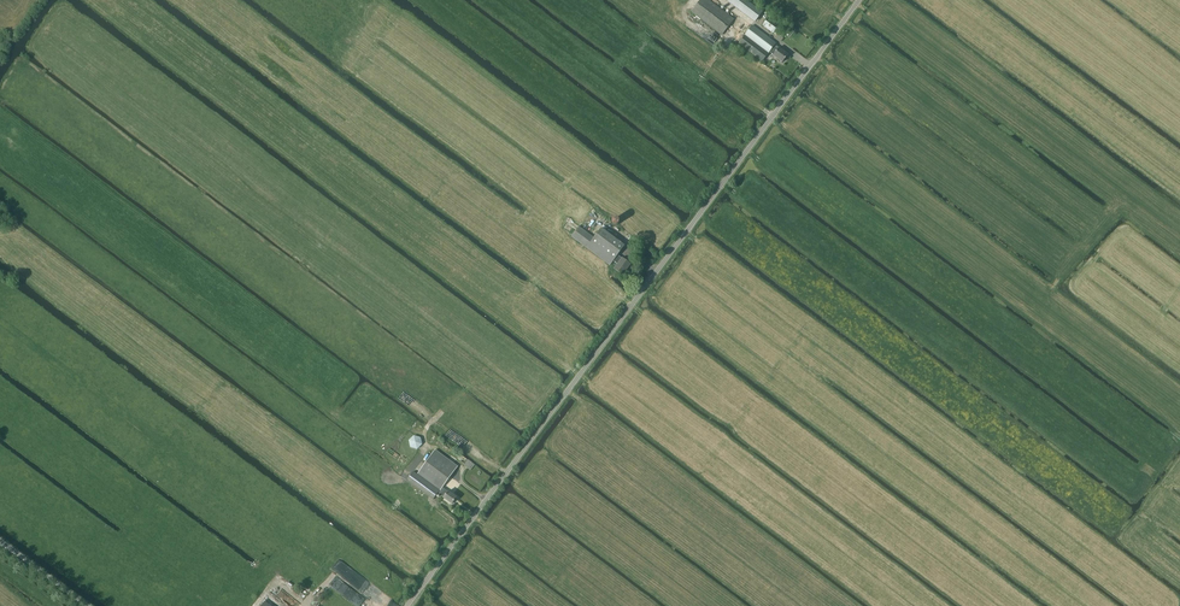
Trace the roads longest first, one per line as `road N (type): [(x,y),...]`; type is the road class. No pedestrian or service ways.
road 1 (unclassified): [(407,605),(859,0)]

